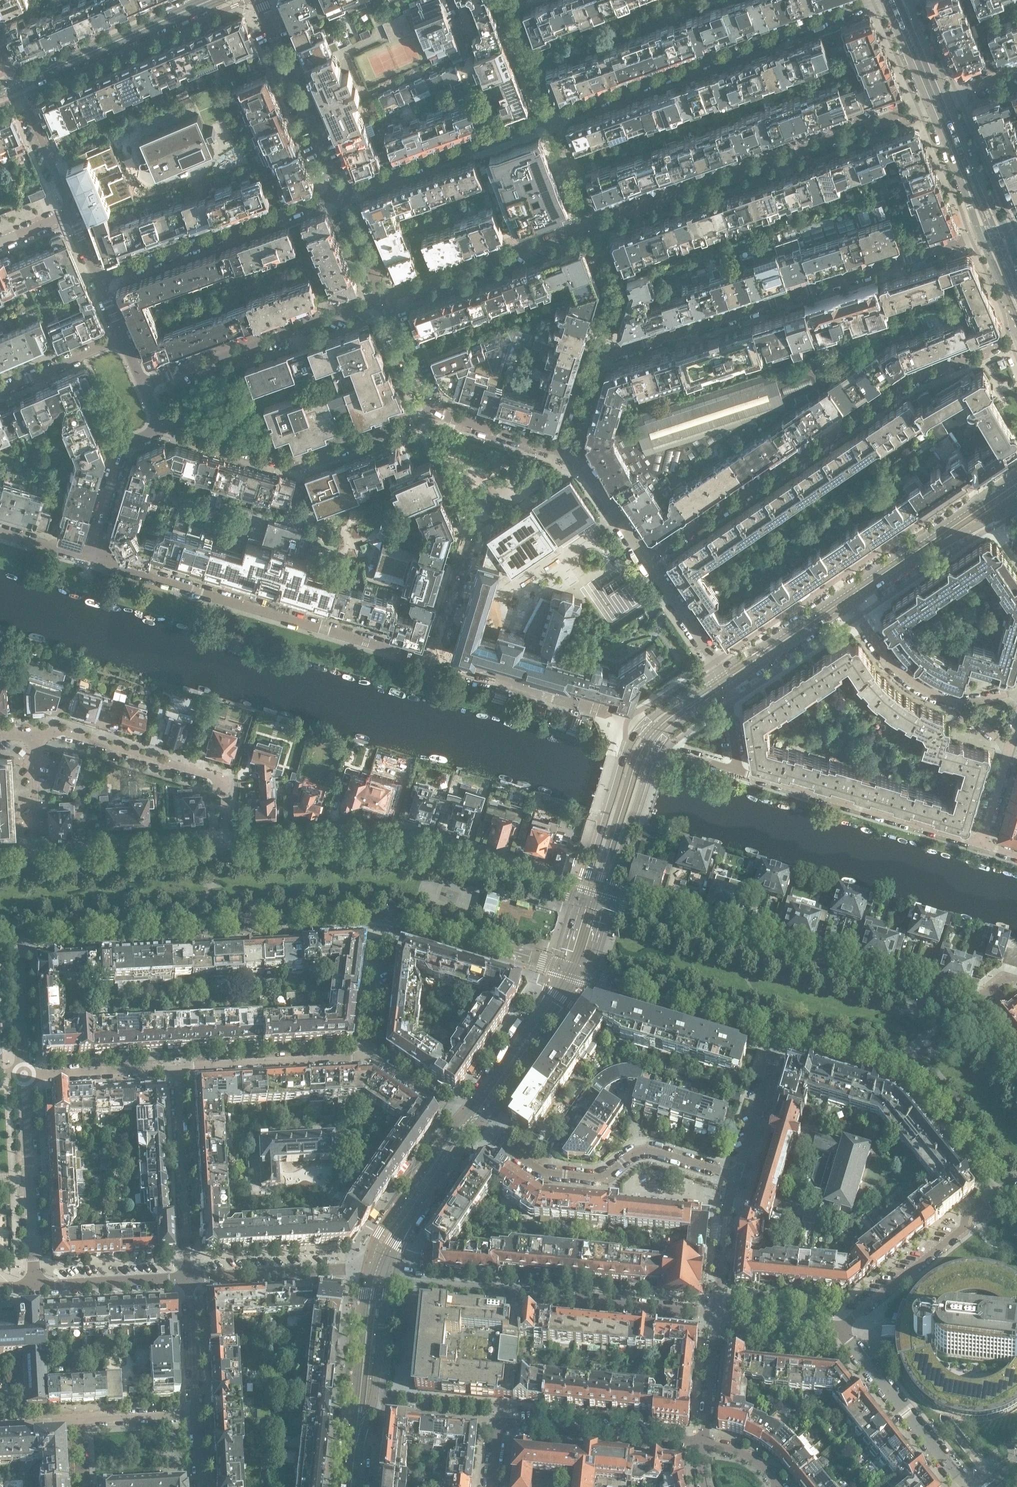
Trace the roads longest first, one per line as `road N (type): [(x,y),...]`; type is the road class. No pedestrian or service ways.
road 1 (residential): [(650,563),(918,383),(1016,338)]
road 2 (residential): [(598,350),(610,354),(984,235)]
road 3 (tertiary): [(960,1016),(594,901)]
road 4 (tertiary): [(594,901),(399,845),(226,852)]
road 5 (tertiary): [(17,932),(386,916)]
road 6 (residential): [(435,665),(90,558)]
road 7 (residential): [(591,225),(925,103)]
road 8 (residential): [(549,118),(874,0)]
road 9 (residential): [(717,1315),(388,1276)]
road 10 (residential): [(469,1124),(549,1172),(601,1177),(642,1150),(737,1176)]
road 11 (residential): [(162,428),(307,464),(433,413)]
road 12 (residential): [(35,734),(78,736),(218,779),(226,852)]
road 13 (residential): [(99,279),(339,192)]
road 14 (residential): [(143,383),(384,301)]
road 15 (residential): [(741,772),(981,844)]
road 16 (residential): [(339,192),(549,118)]
road 17 (tertiary): [(570,971),(782,1034)]
road 18 (residential): [(384,301),(591,225)]
road 19 (residential): [(1002,1185),(968,1213),(962,1230),(843,1329)]
road 20 (residential): [(641,727),(435,665)]
road 21 (tertiary): [(15,84),(211,0)]
road 22 (residential): [(35,1286),(23,1075)]
road 23 (residential): [(188,1278),(177,1067)]
road 24 (residential): [(339,192),(259,0)]
road 25 (residential): [(968,1486),(843,1329)]
road 26 (residential): [(704,1442),(505,1422)]
road 27 (tertiary): [(386,916),(570,971)]
road 28 (residential): [(366,1055),(177,1067)]
road 29 (tertiary): [(226,852),(37,863)]
road 30 (tertiary): [(641,727),(629,744),(588,879),(594,901)]
road 31 (tertiary): [(469,1124),(448,1135),(378,1234),(368,1272)]
road 32 (tertiary): [(469,1124),(570,971)]
road 33 (unclassified): [(188,1278),(368,1272)]
road 34 (tertiary): [(594,901),(614,883),(652,735)]
road 35 (tertiary): [(388,1276),(394,1244),(469,1124)]
road 36 (tertiary): [(356,1436),(374,1397),(388,1276)]
road 37 (tertiary): [(368,1272),(356,1436)]
road 38 (residential): [(960,704),(902,674),(846,598)]
road 39 (residential): [(90,558),(124,446),(162,428)]
road 40 (residential): [(177,1067),(23,1075)]
road 41 (unclassified): [(35,1286),(188,1278)]
road 42 (residential): [(782,1034),(737,1176)]
road 43 (tertiary): [(1004,232),(946,95)]
road 44 (tertiary): [(911,1068),(1002,1185)]
road 45 (tertiary): [(925,103),(984,235)]
road 46 (residential): [(366,1055),(386,916)]
road 47 (residential): [(737,1176),(717,1315)]
road 48 (residential): [(23,1072),(17,932)]
road 49 (residential): [(15,84),(71,212)]
road 50 (residential): [(650,563),(567,451)]
road 51 (residential): [(567,451),(433,413)]
road 52 (residential): [(197,1414),(188,1278)]
road 53 (residential): [(500,1421),(451,1416),(446,1406),(459,1398),(498,1403),(505,1422)]
road 54 (residential): [(0,390),(124,338)]
road 55 (tertiary): [(782,1034),(911,1068)]
road 56 (residential): [(591,225),(613,294),(598,350)]
road 57 (residential): [(35,734),(37,863)]
road 58 (residential): [(720,670),(650,563)]
road 59 (residential): [(513,0),(507,8),(549,118)]
road 60 (residential): [(704,1442),(717,1315)]
road 61 (residential): [(435,665),(469,542)]
road 62 (residential): [(843,1329),(717,1315)]
road 63 (residential): [(469,1124),(366,1055)]
road 64 (residential): [(433,413),(384,301)]

